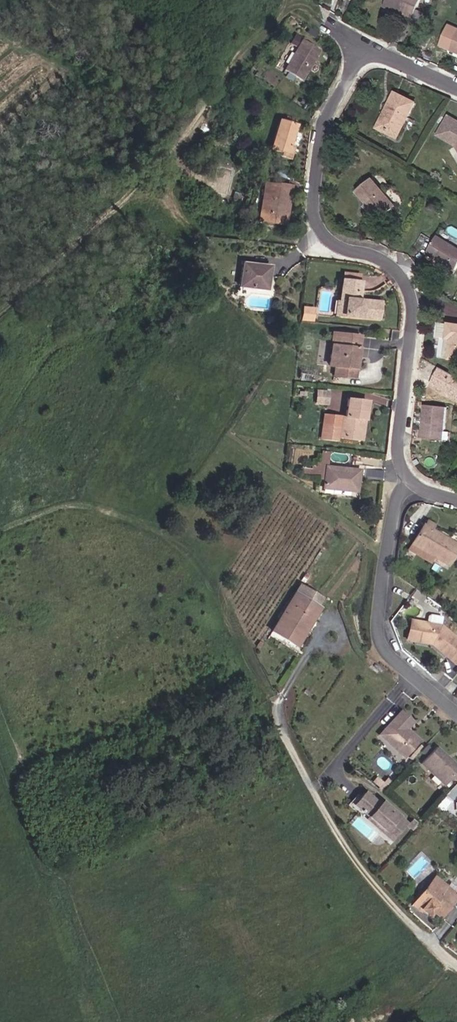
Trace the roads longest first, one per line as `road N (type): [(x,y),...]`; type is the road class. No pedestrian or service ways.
road 1 (residential): [(411,482),(398,440),(409,294),(385,262),(330,242),(313,210),(325,117),(363,47)]
road 2 (track): [(0,313),(195,124),(285,0)]
road 3 (residential): [(456,960),(335,836),(274,732),(279,698),(326,627)]
road 4 (residential): [(411,482),(395,504),(378,638),(456,714)]

